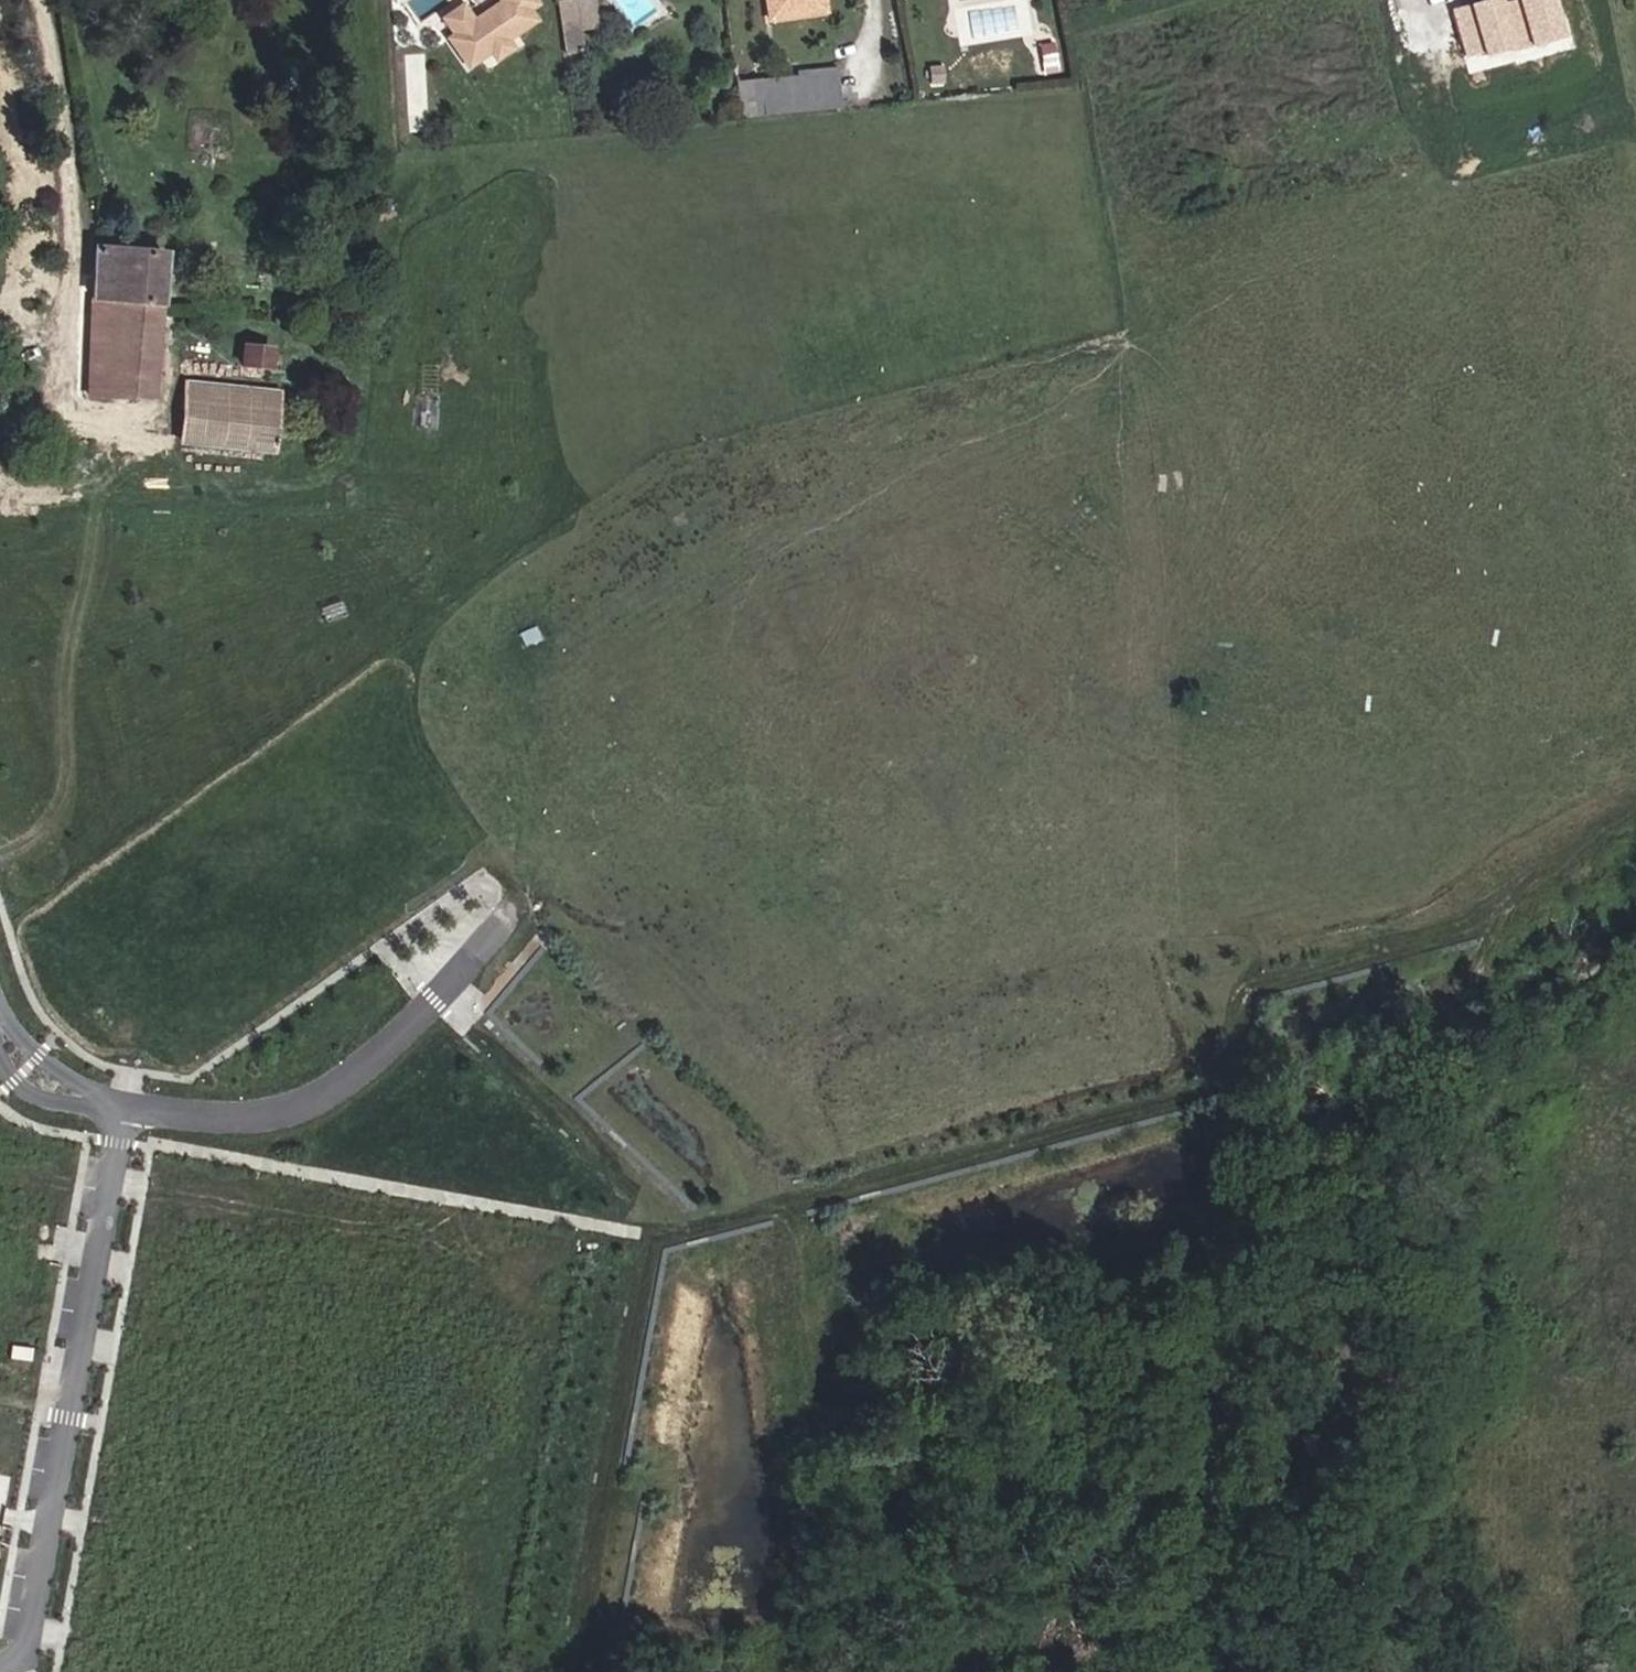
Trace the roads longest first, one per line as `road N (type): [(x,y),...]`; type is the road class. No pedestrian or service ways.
road 1 (residential): [(0,1663),(23,1656),(128,1115)]
road 2 (residential): [(128,1115),(226,1123),(298,1112),(351,1081),(527,896)]
road 3 (residential): [(128,1115),(20,1080),(0,1038)]

